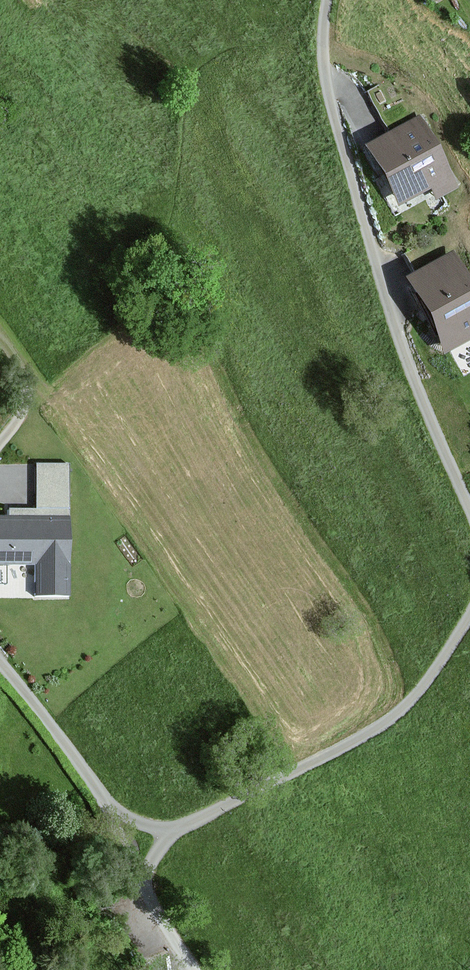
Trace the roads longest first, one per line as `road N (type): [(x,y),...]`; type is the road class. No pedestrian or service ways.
road 1 (unclassified): [(327,0),(326,77),(371,247),(469,512)]
road 2 (unclassified): [(469,616),(426,682),(387,720),(205,817),(164,828)]
road 3 (unclassified): [(123,814),(0,663)]

